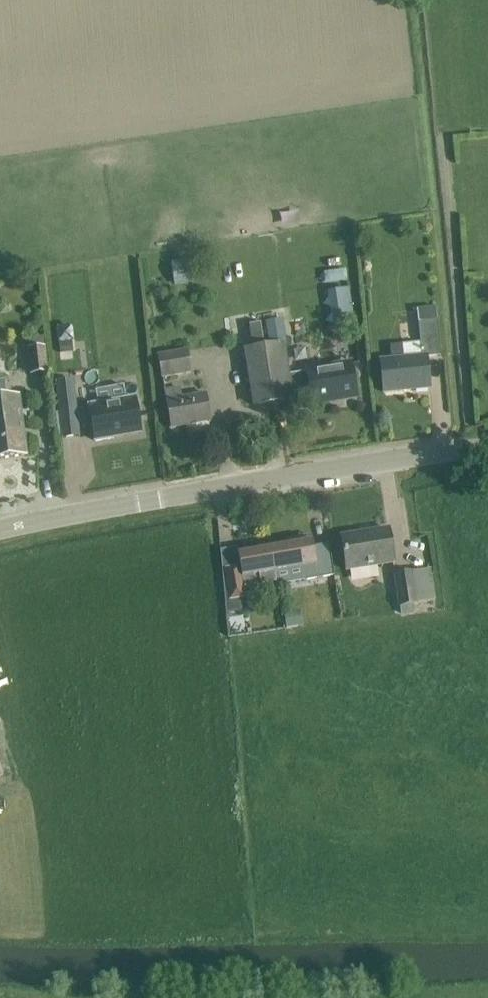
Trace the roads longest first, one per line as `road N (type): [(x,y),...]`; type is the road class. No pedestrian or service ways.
road 1 (tertiary): [(0,528),(487,447)]

